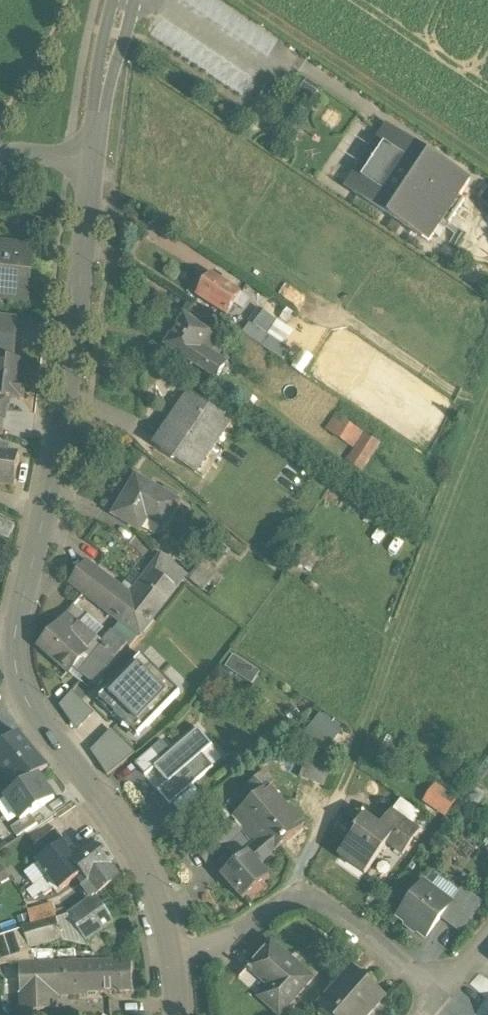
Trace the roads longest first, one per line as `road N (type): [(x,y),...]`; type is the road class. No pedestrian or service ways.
road 1 (tertiary): [(12,641),(68,376),(94,158)]
road 2 (track): [(352,733),(487,378)]
road 3 (tertiary): [(174,955),(153,876),(27,702),(12,641)]
road 4 (residential): [(436,991),(295,888),(206,948),(174,955)]
road 5 (tertiary): [(94,158),(125,0)]

